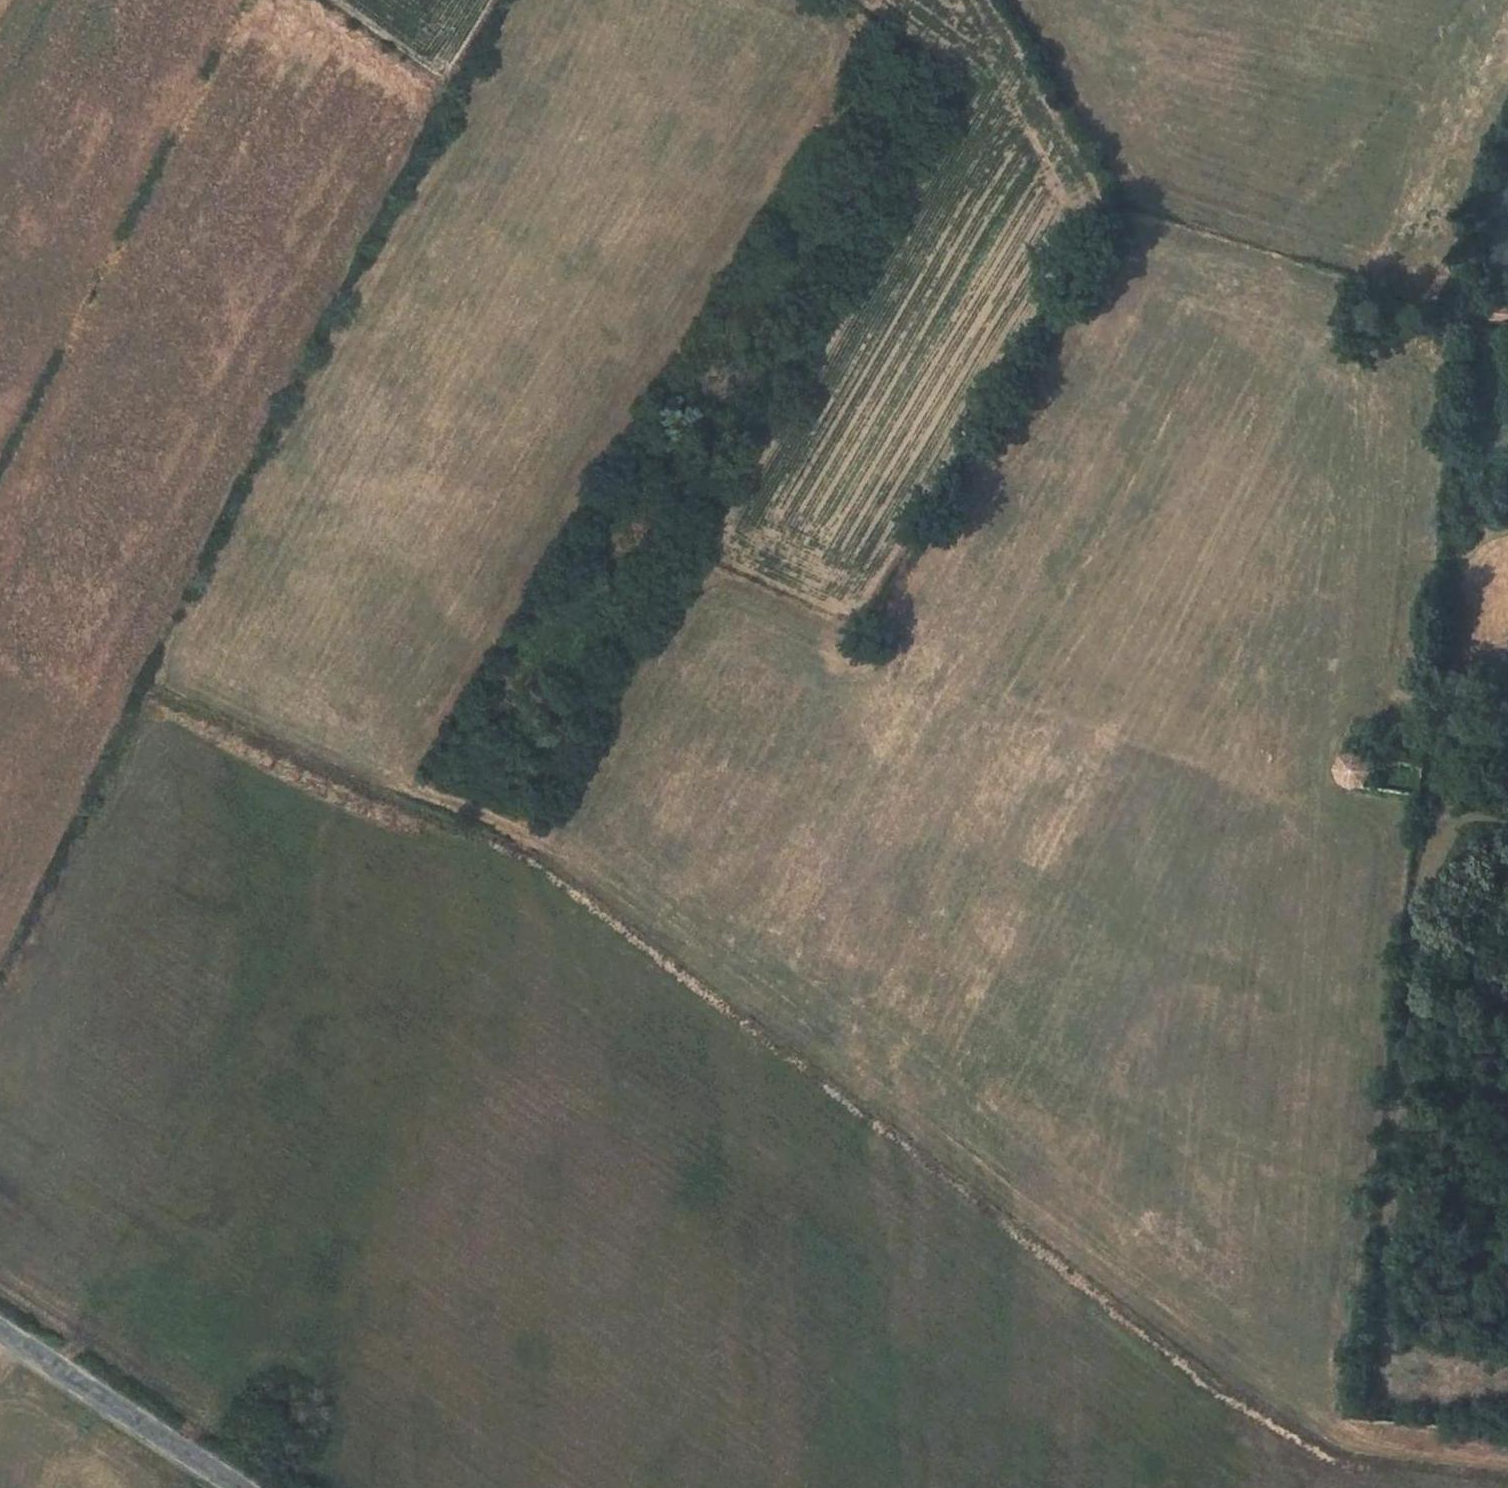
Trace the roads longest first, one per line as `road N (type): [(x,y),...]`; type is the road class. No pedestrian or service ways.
road 1 (unclassified): [(0,1336),(234,1487)]

